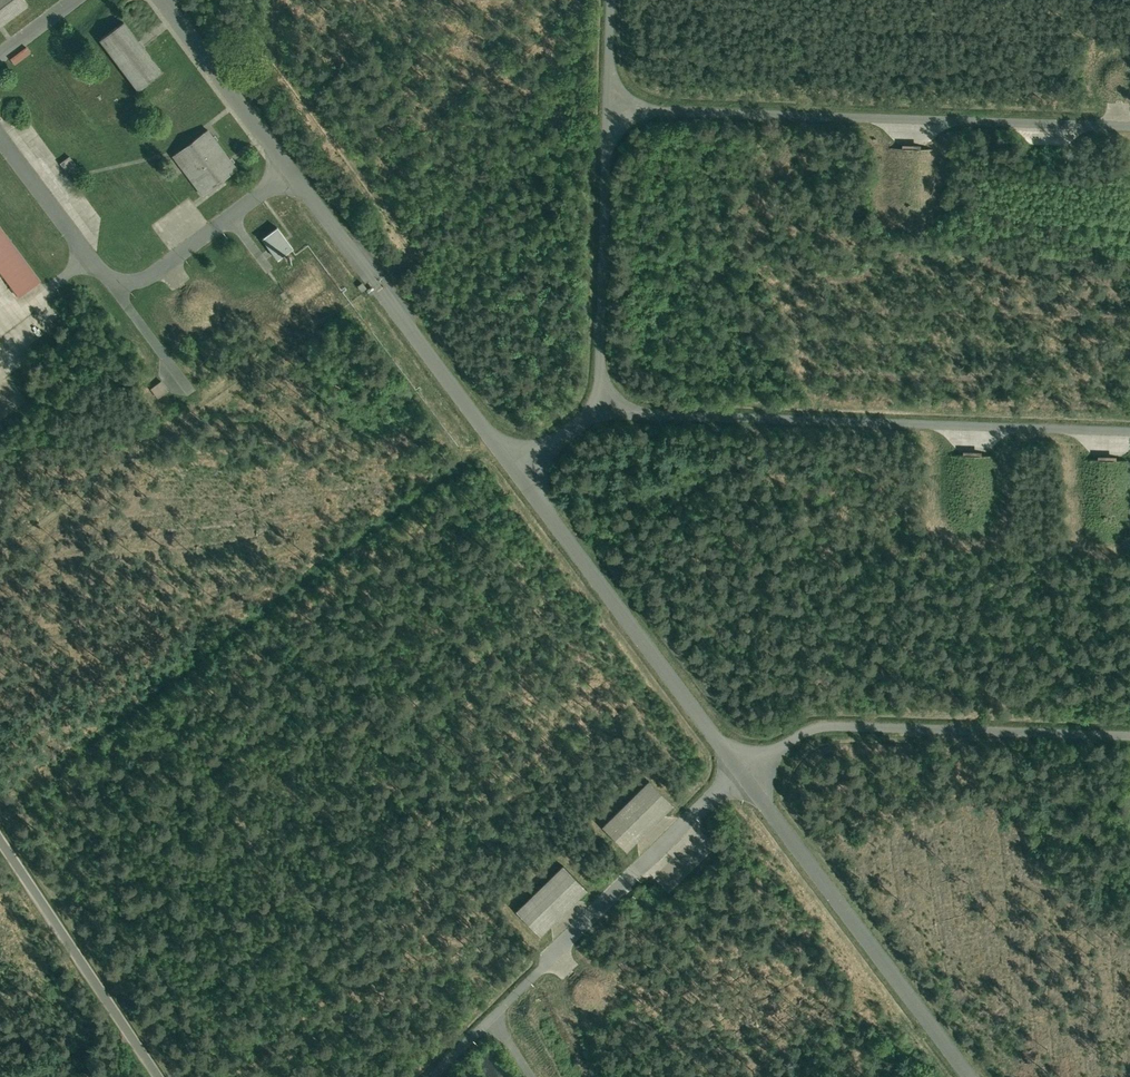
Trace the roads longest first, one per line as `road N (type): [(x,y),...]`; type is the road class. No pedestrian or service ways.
road 1 (unclassified): [(0,845),(155,1076)]

